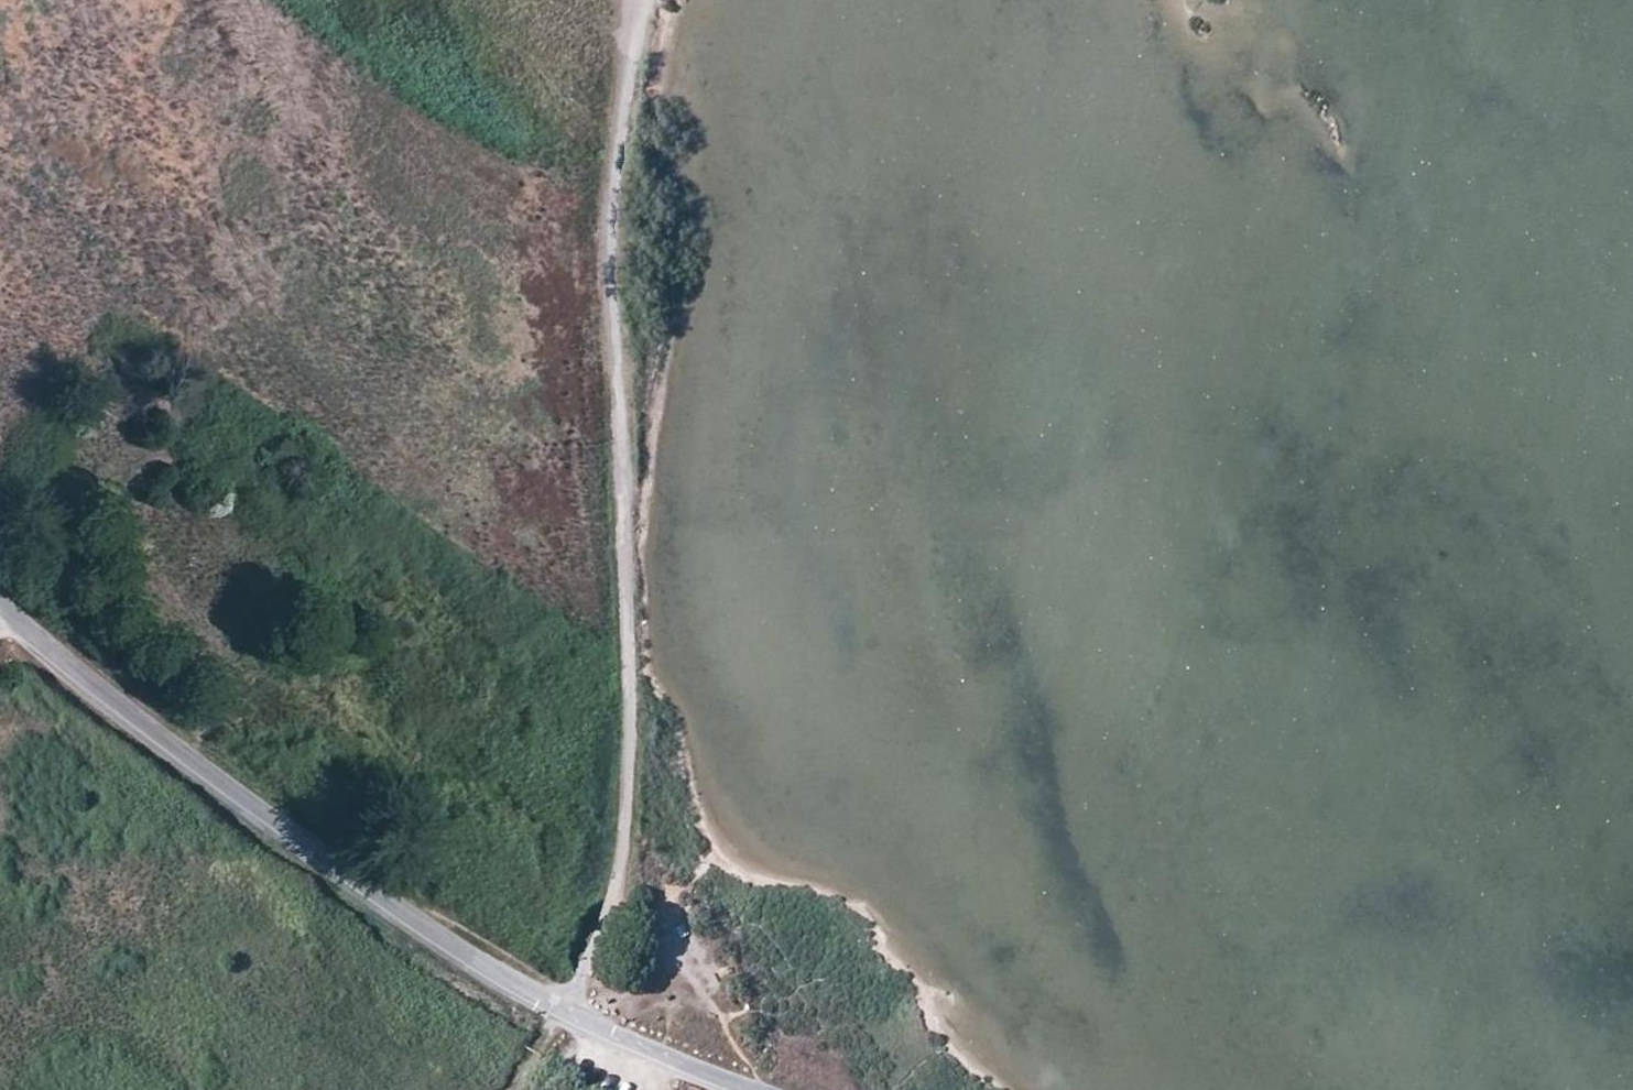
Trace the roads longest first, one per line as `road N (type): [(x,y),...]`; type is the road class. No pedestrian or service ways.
road 1 (unclassified): [(563,1022),(141,729),(0,613)]
road 2 (unclassified): [(563,1022),(744,1089)]

